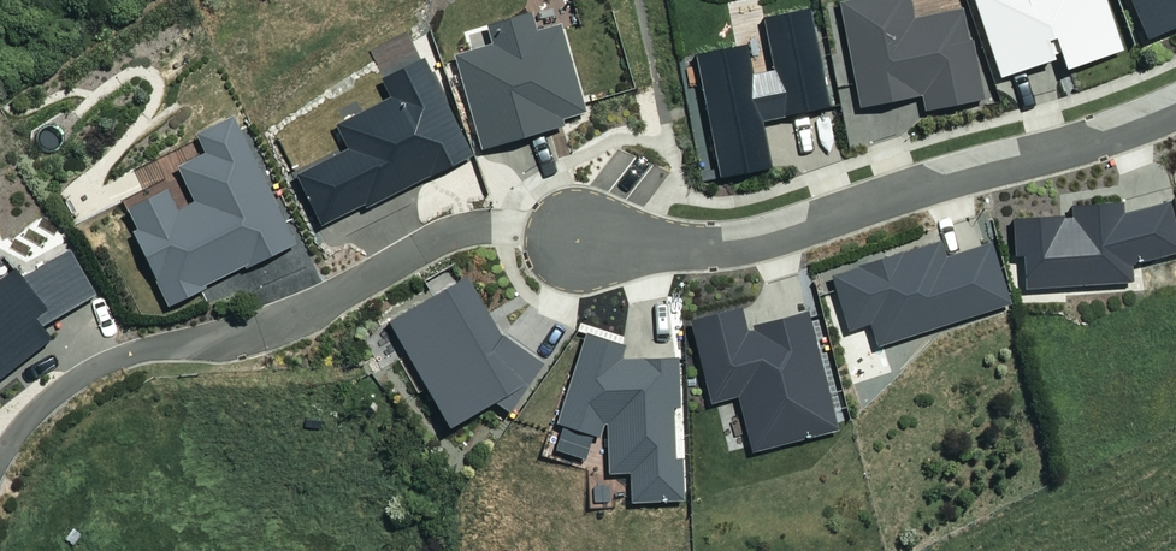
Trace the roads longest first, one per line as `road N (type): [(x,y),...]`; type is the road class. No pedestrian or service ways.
road 1 (residential): [(1175,112),(745,244),(647,248),(521,226),(445,233),(277,322),(142,351),(74,380),(24,424),(0,461)]

